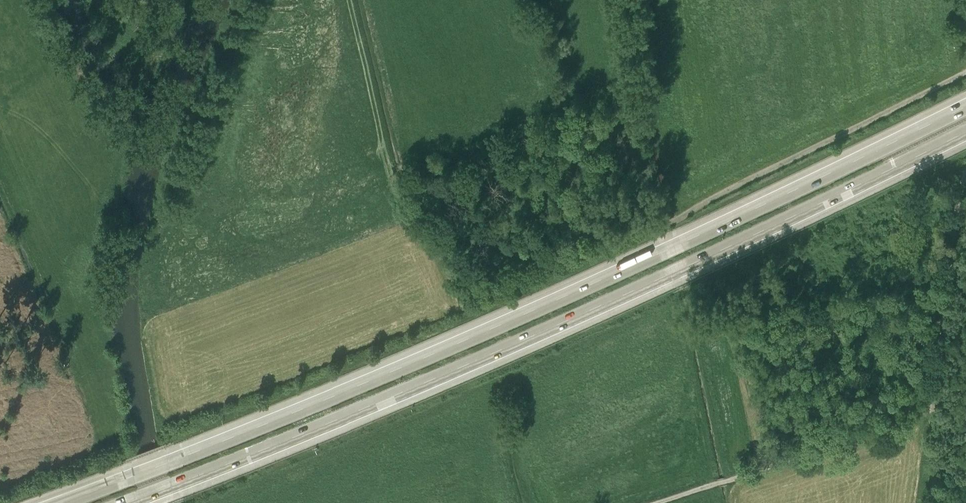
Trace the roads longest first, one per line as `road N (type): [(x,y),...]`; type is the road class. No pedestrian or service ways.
road 1 (motorway): [(965,105),(559,301),(56,502)]
road 2 (motorway): [(123,502),(563,322),(965,132)]
road 3 (track): [(457,312),(673,222),(965,74)]
road 4 (track): [(655,502),(932,411)]
road 5 (track): [(932,411),(965,165)]

